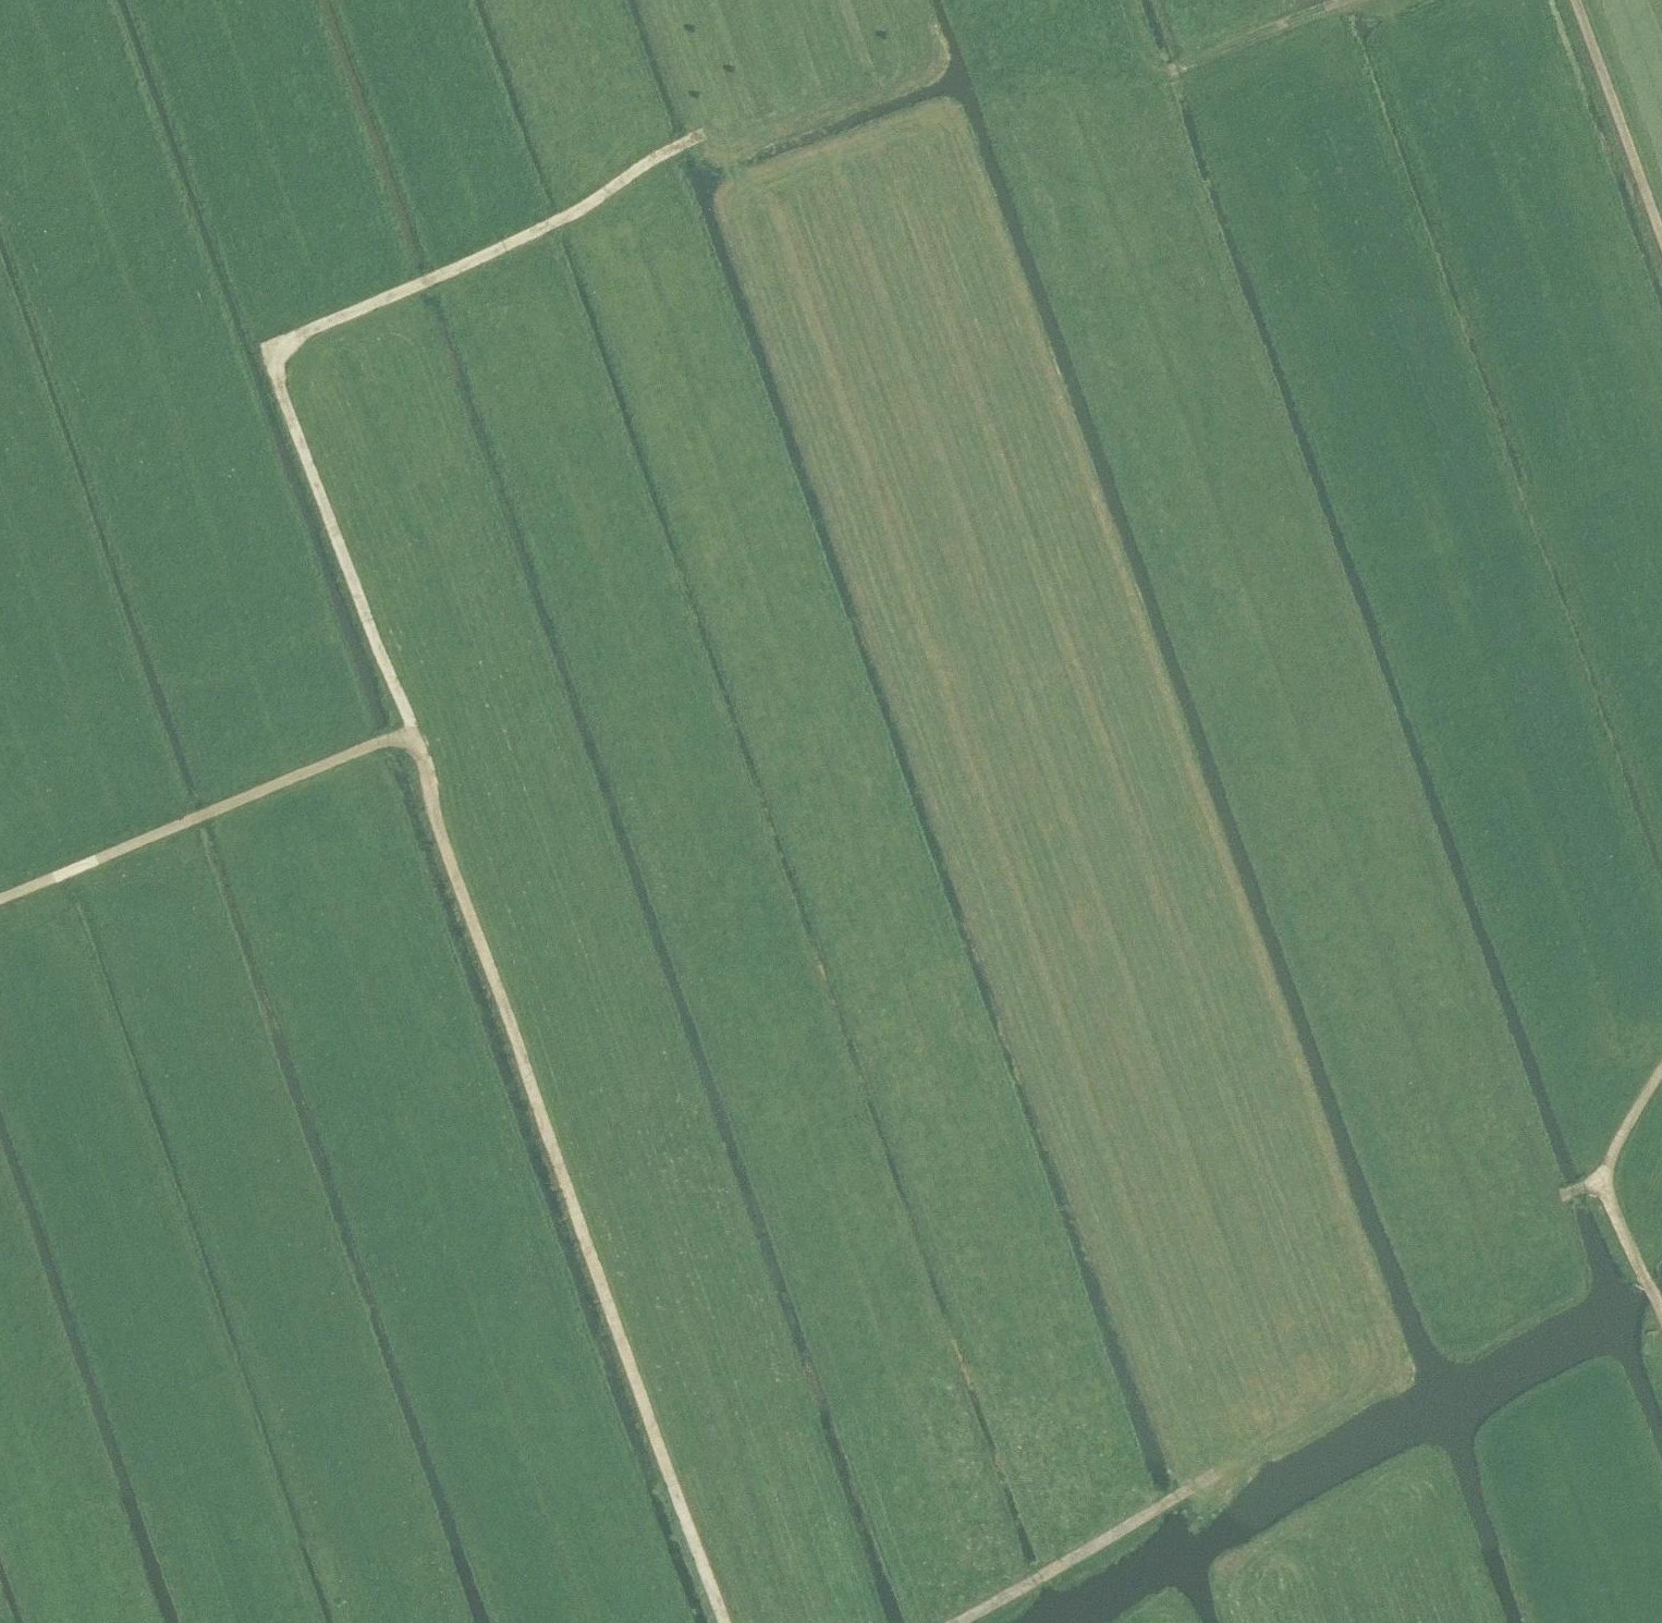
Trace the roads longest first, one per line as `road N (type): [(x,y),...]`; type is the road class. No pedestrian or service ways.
road 1 (track): [(726,1622),(423,760),(266,352),(562,219),(701,133)]
road 2 (track): [(411,738),(0,895)]
road 3 (track): [(951,1622),(1208,1480)]
road 4 (track): [(1661,1319),(1606,1181),(1661,1069)]
road 5 (track): [(1661,238),(1575,0)]

